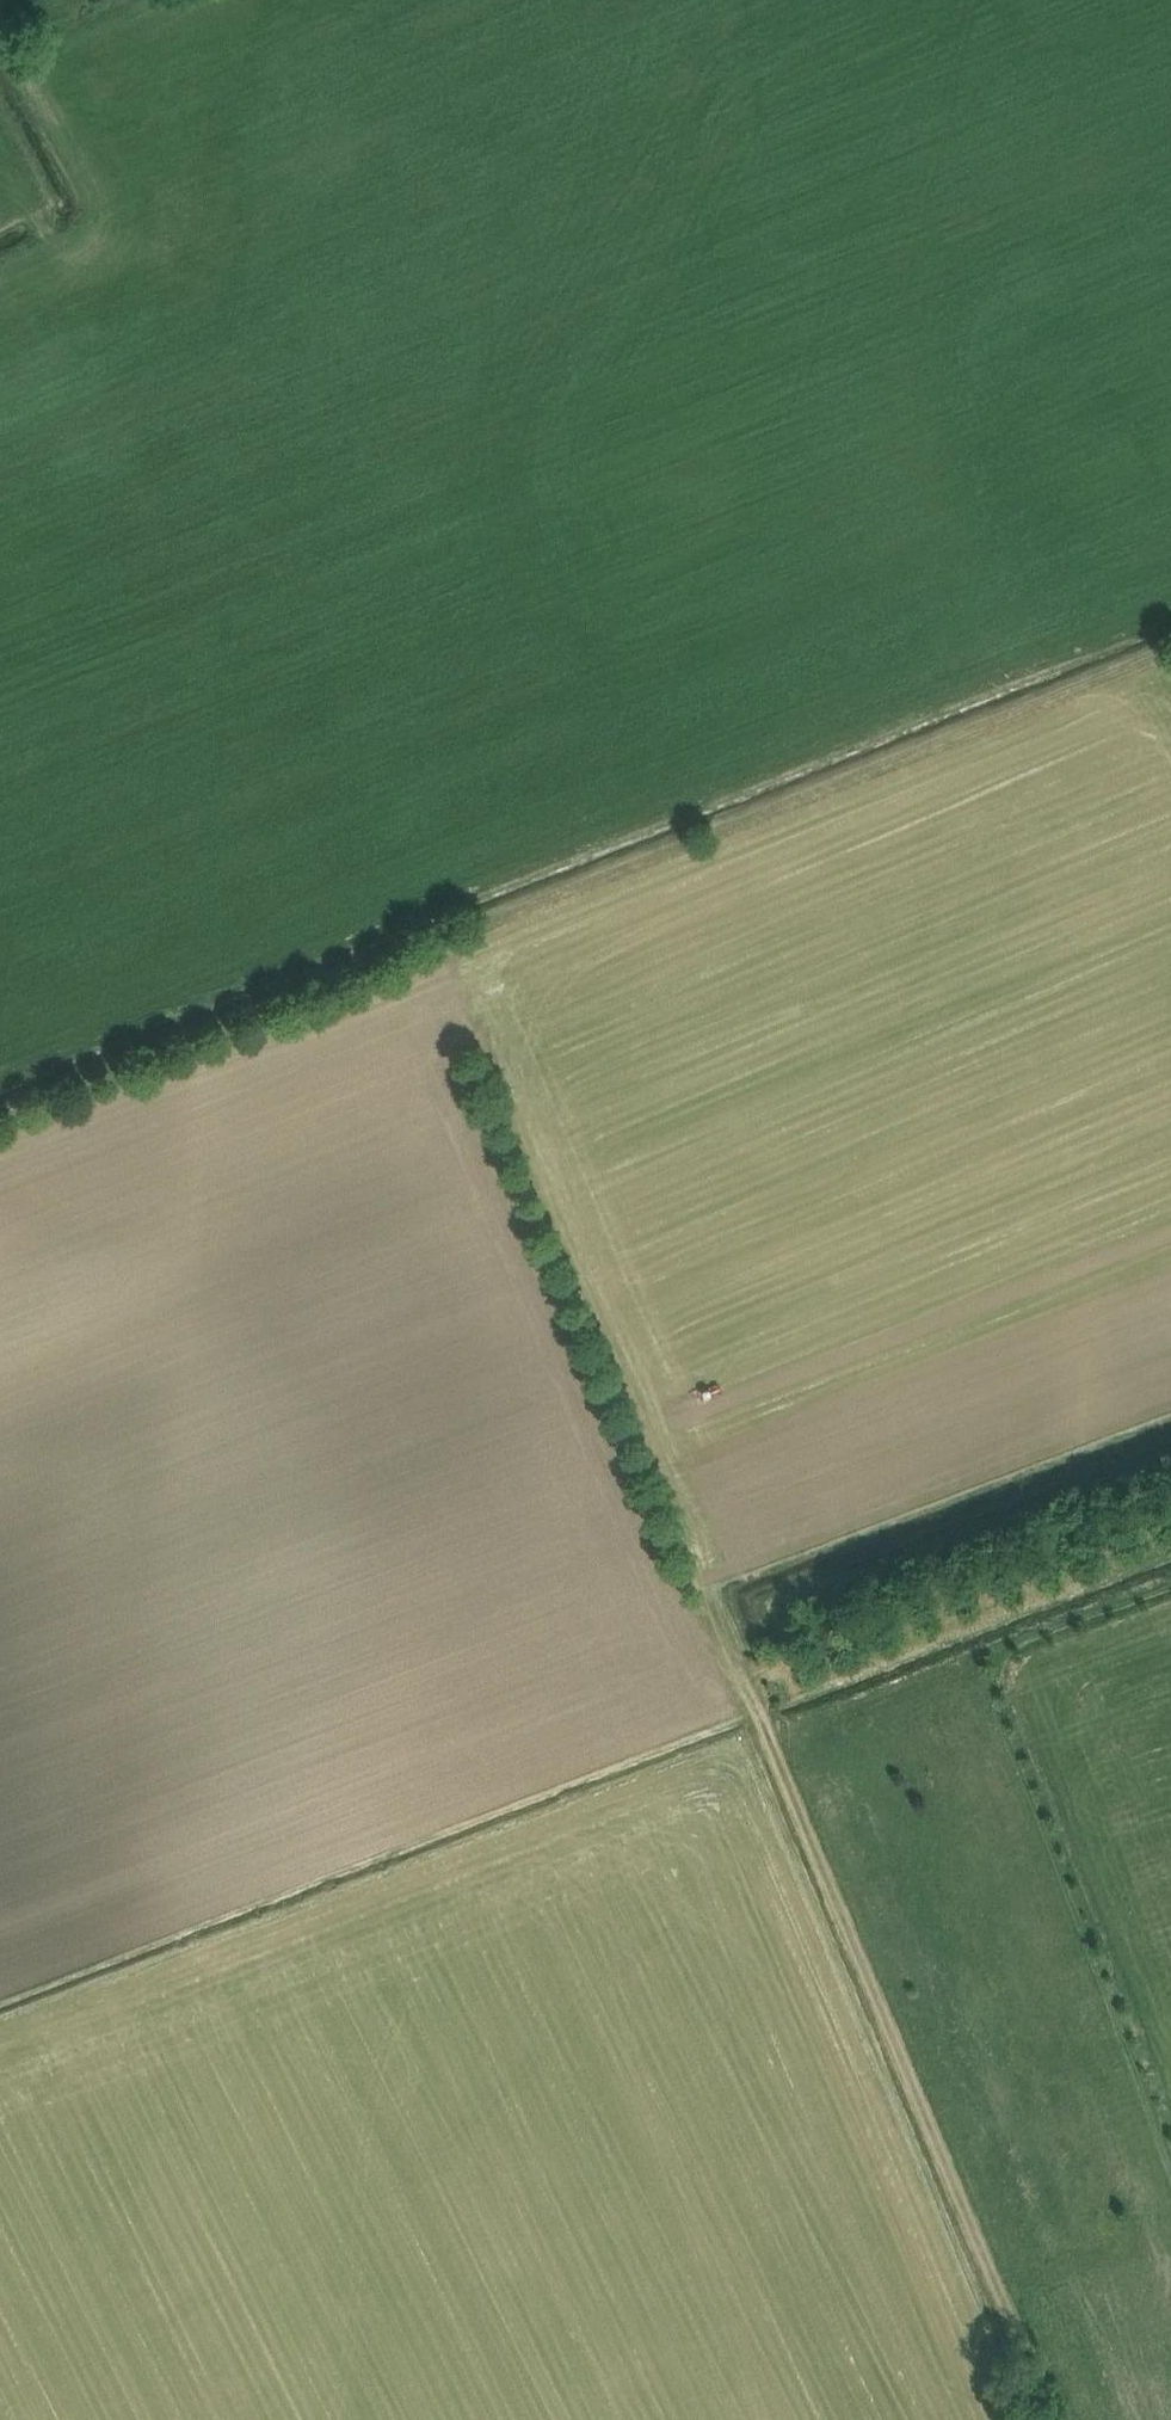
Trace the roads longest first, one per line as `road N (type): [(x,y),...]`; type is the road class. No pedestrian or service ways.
road 1 (track): [(1051,2419),(766,1727)]

